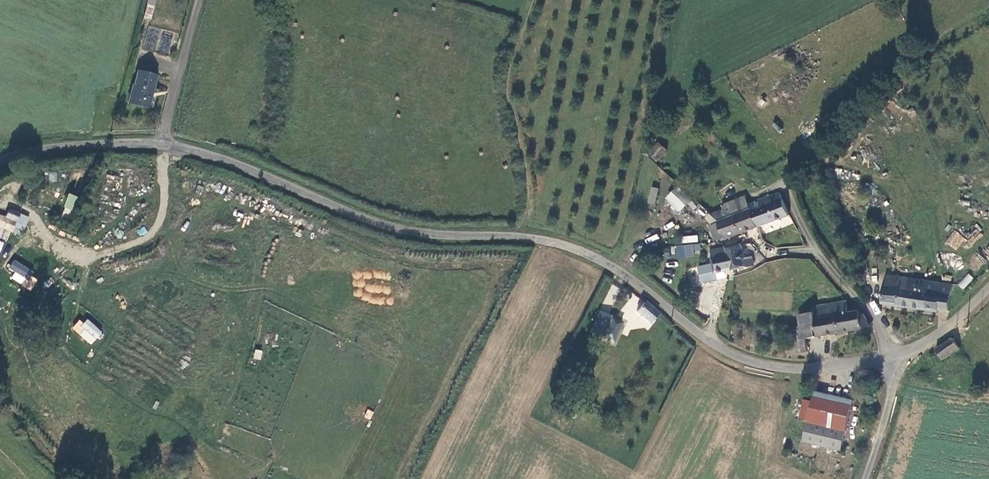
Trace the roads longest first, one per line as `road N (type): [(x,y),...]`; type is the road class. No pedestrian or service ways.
road 1 (unclassified): [(894,355),(805,369),(758,364),(709,341),(621,272),(564,246),(383,225),(164,142)]
road 2 (track): [(534,0),(508,87),(527,168),(523,238)]
road 3 (unclassified): [(783,178),(816,253),(894,355)]
road 4 (unclassified): [(164,142),(0,159)]
road 5 (unclassified): [(164,142),(199,0)]
road 6 (unclassified): [(894,355),(892,391),(865,478)]

